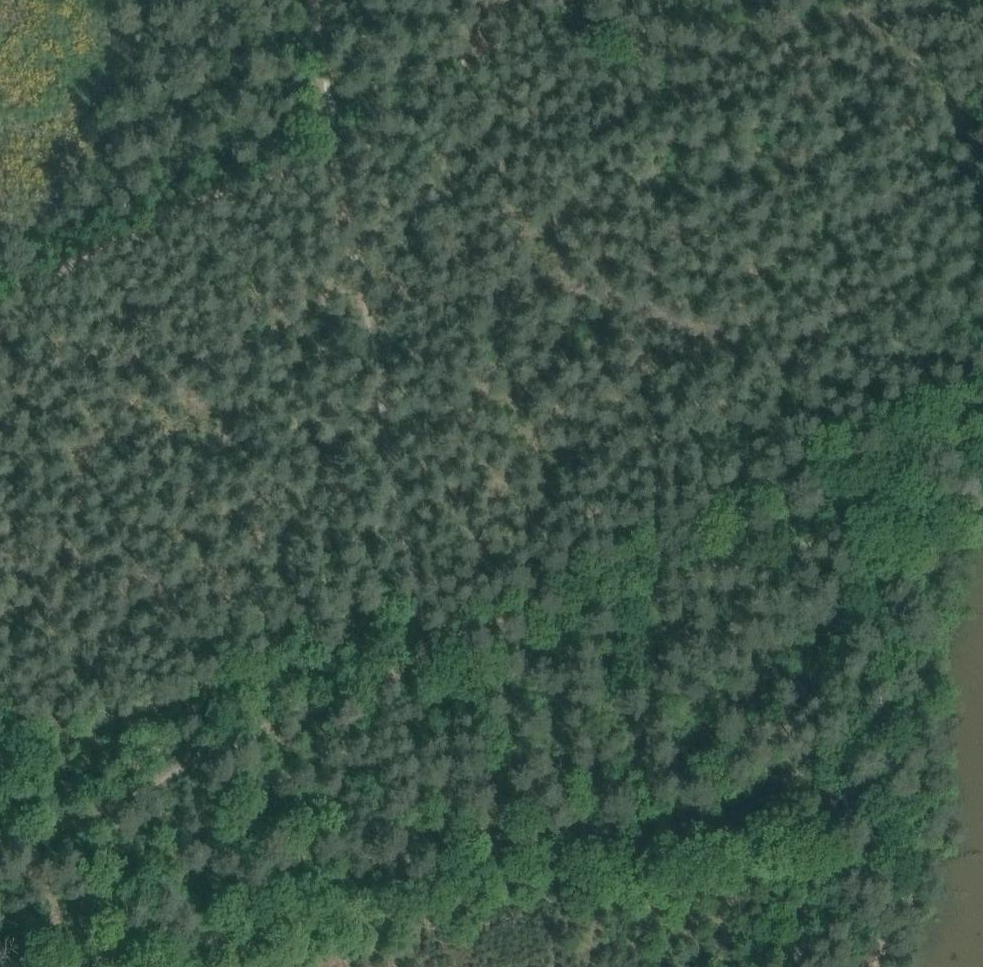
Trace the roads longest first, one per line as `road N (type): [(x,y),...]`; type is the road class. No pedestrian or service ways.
road 1 (track): [(982,386),(0,850)]
road 2 (track): [(425,649),(313,0)]
road 3 (track): [(804,966),(939,452),(961,409),(982,393)]
road 4 (track): [(341,144),(0,294)]

